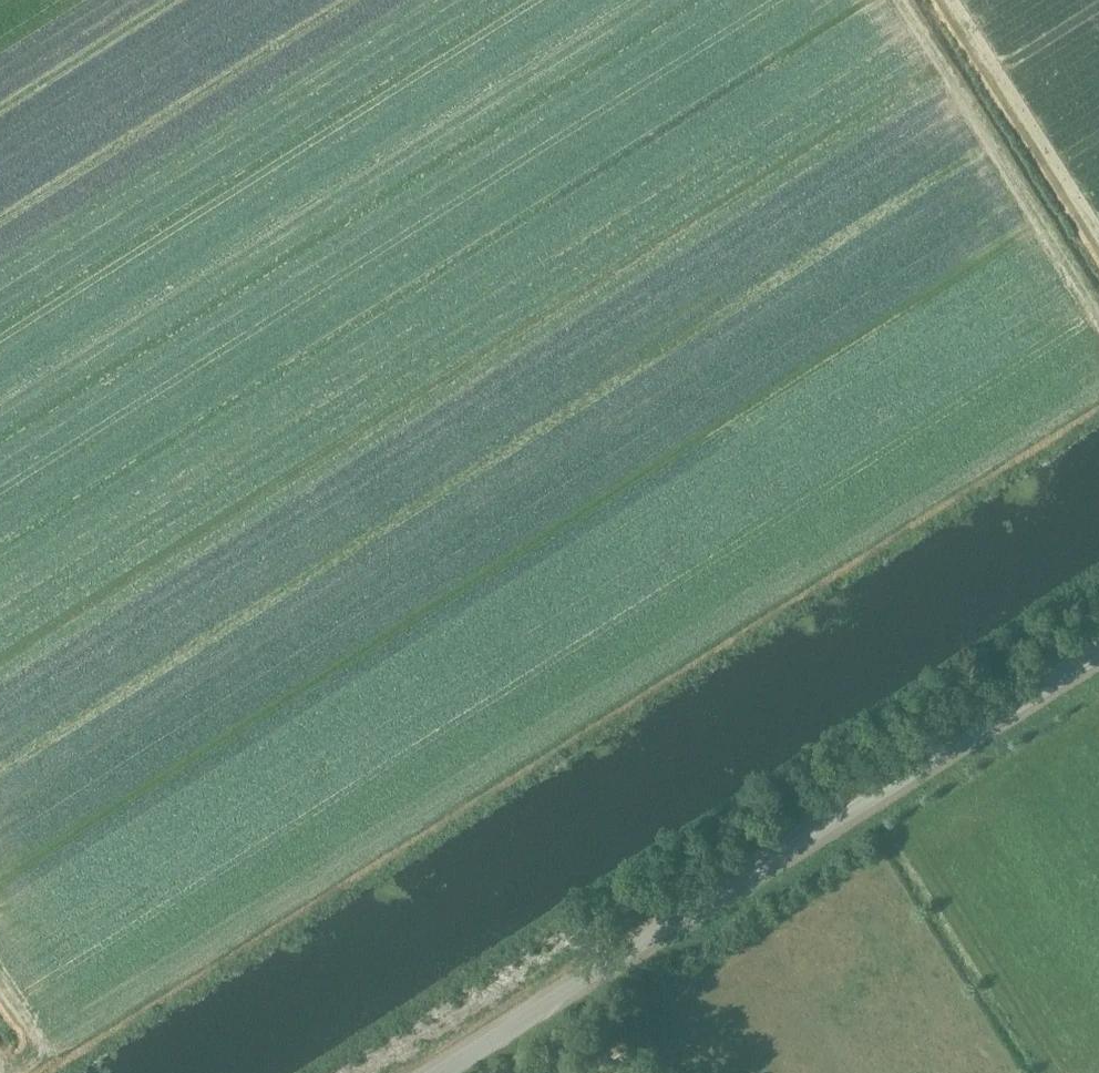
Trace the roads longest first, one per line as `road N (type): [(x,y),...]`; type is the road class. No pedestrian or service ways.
road 1 (unclassified): [(436,1072),(1098,655)]

